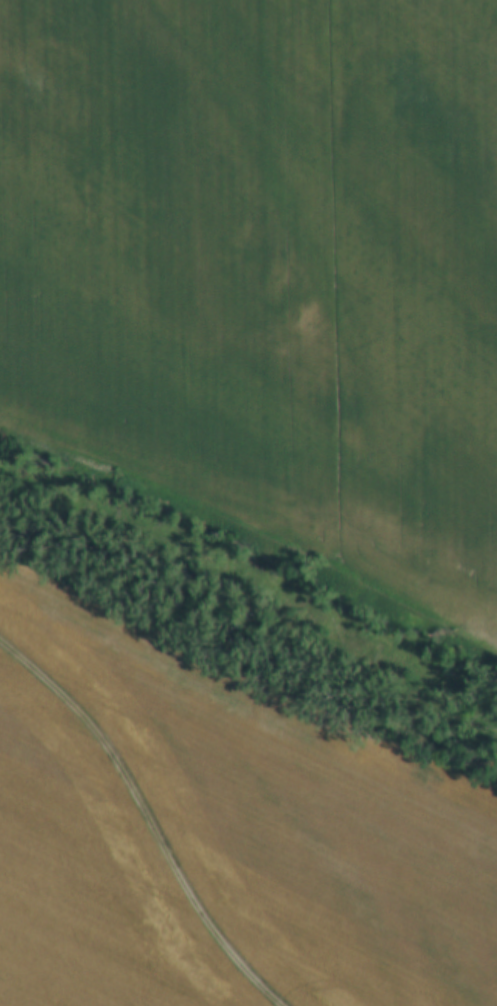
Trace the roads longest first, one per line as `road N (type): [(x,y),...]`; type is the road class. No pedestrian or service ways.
road 1 (track): [(0,627),(61,678),(113,737),(236,954),(291,1005)]

